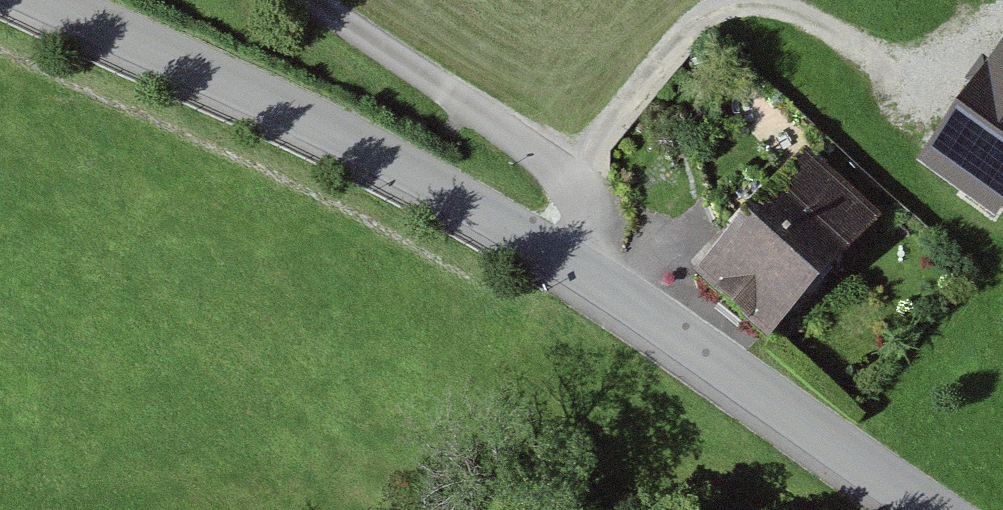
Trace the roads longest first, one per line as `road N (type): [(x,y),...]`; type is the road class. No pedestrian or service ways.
road 1 (tertiary): [(573,263),(354,142),(45,0)]
road 2 (tertiary): [(925,509),(573,263)]
road 3 (unclassified): [(573,263),(592,233),(587,201),(566,177),(317,0)]

